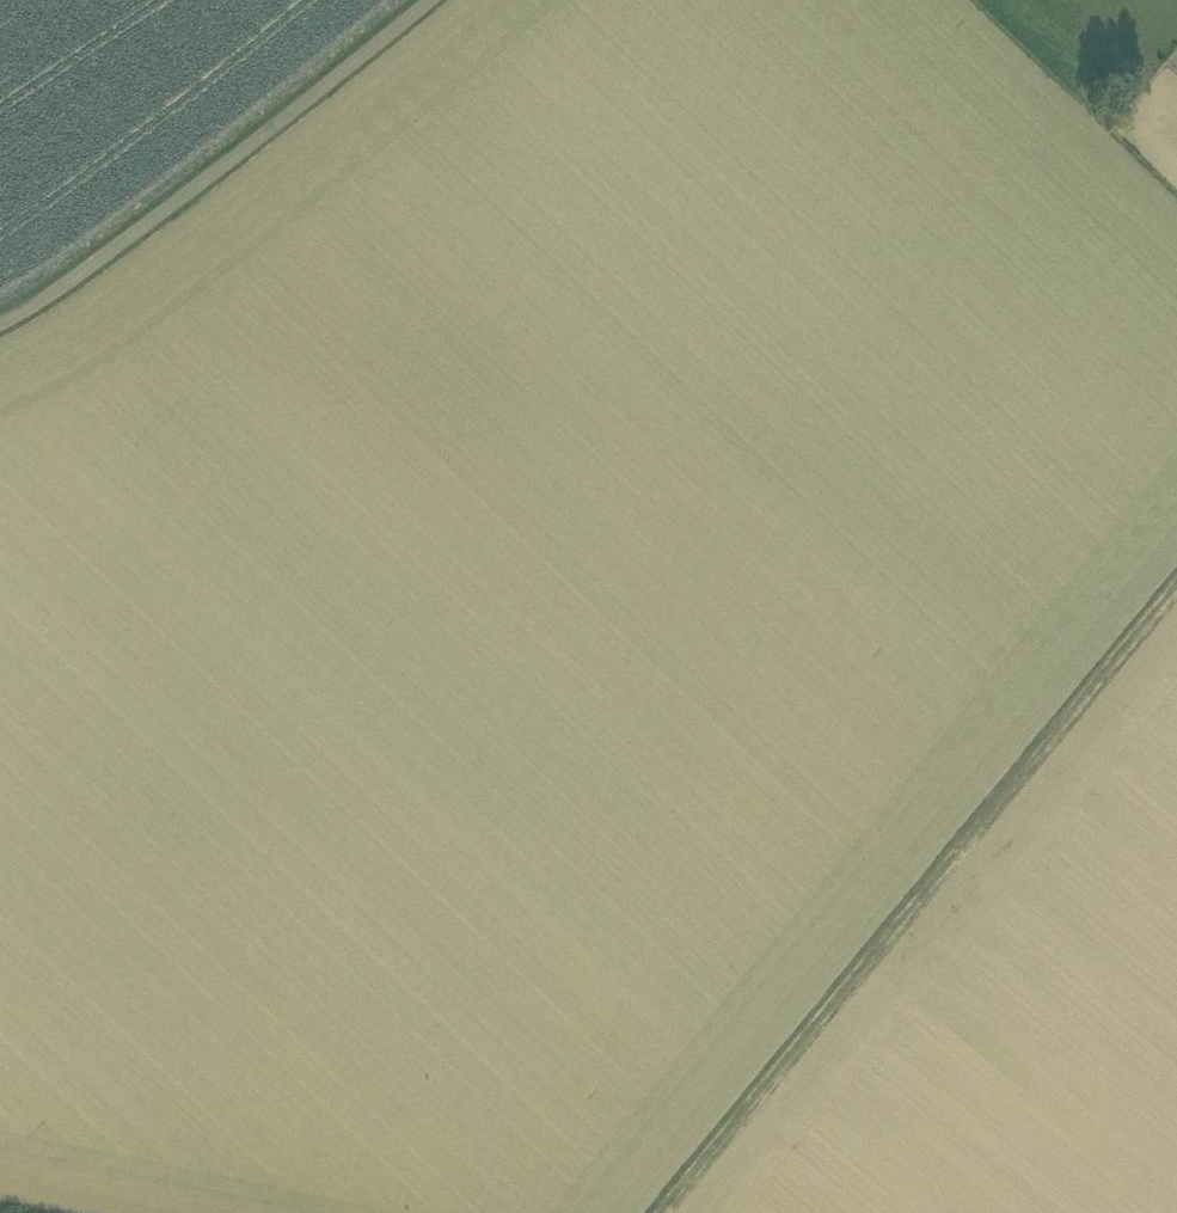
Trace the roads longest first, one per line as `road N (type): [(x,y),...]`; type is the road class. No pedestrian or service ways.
road 1 (unclassified): [(426,0),(0,327)]

